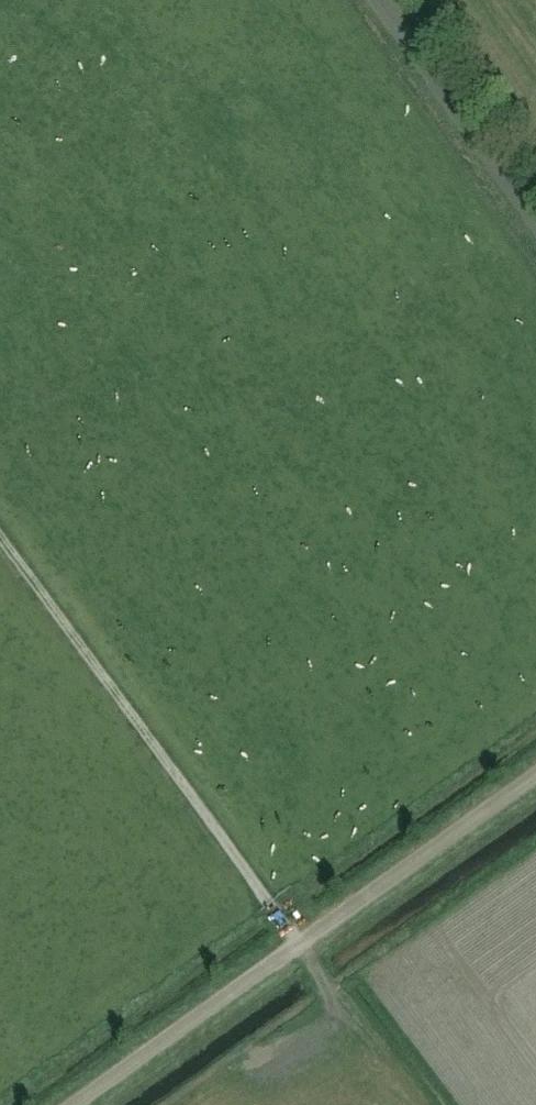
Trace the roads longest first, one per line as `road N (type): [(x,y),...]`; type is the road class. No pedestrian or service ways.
road 1 (unclassified): [(79,1104),(535,776)]
road 2 (unclassified): [(535,216),(384,0)]

